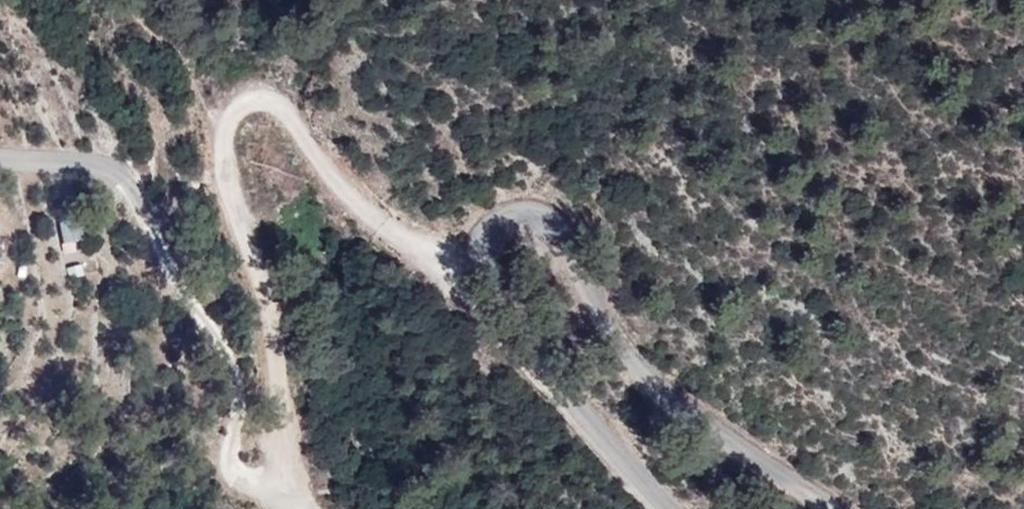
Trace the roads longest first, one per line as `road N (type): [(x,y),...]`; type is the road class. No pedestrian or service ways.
road 1 (unclassified): [(668,508),(473,277),(489,234),(536,214),(657,379),(842,508)]
road 2 (track): [(302,508),(292,501),(263,315),(233,215),(224,148),(239,117),(262,107),(294,121),(341,189),(438,274),(473,277)]

